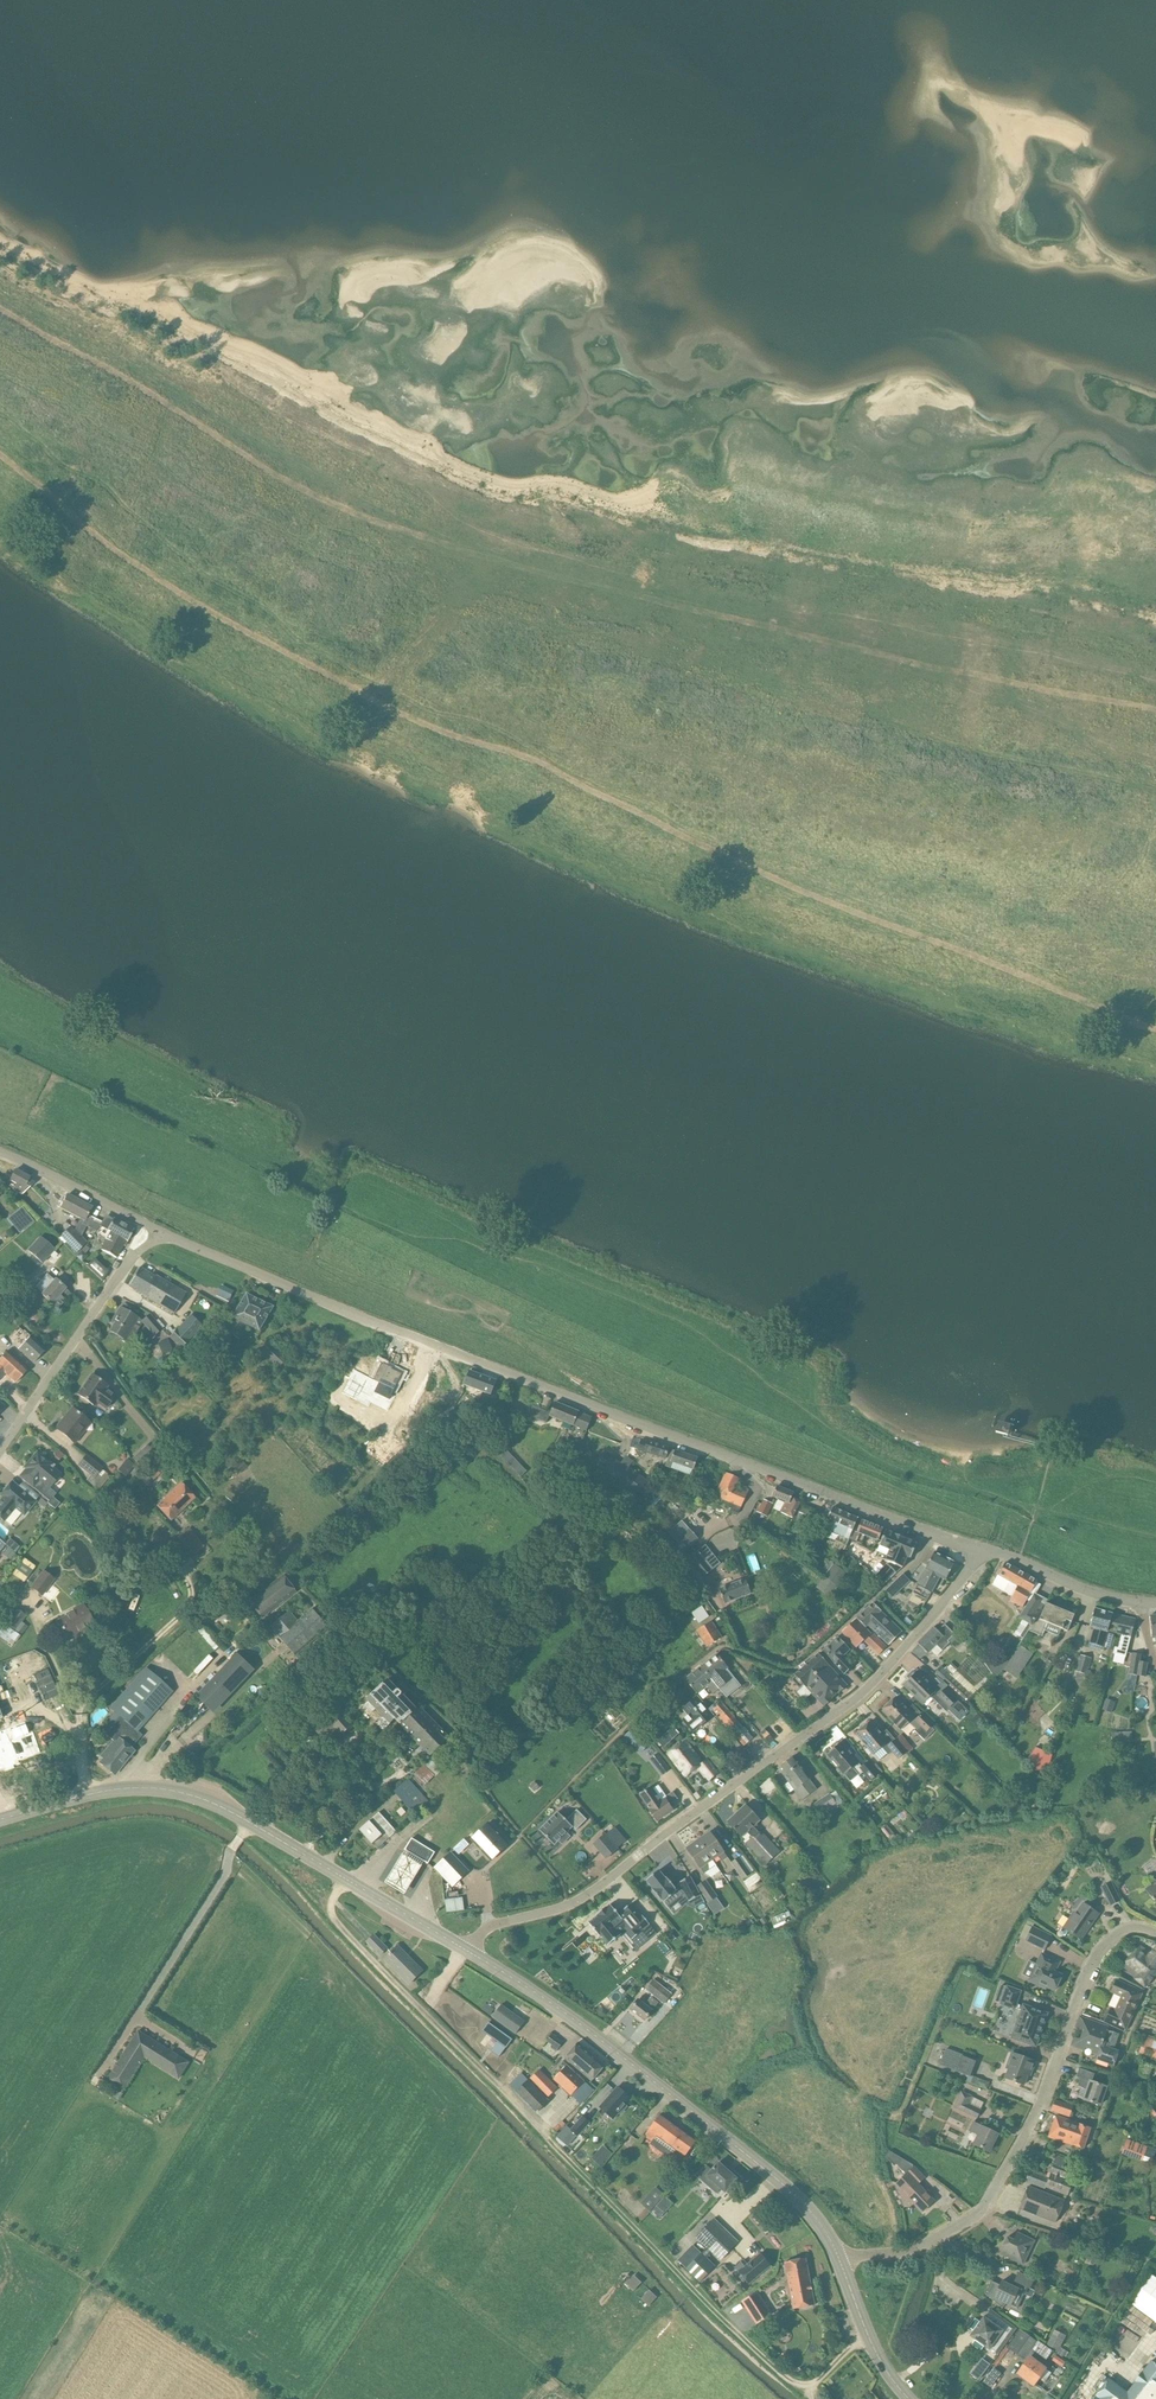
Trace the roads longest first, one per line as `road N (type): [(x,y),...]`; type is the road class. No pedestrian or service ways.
road 1 (residential): [(981,1549),(451,1355),(160,1232)]
road 2 (residential): [(467,1950),(494,1925),(595,1891),(847,1706),(938,1610),(981,1549)]
road 3 (secondary): [(467,1950),(194,1796),(117,1789),(0,1820)]
road 4 (secondary): [(839,2258),(807,2207),(769,2173),(580,2024),(467,1950)]
road 5 (track): [(548,2137),(748,2345),(806,2384)]
road 6 (residential): [(984,2207),(1023,2143),(1094,1965),(1122,1933),(1155,1931)]
road 7 (residential): [(0,1448),(119,1272),(160,1232)]
road 8 (residential): [(1056,2229),(1155,1983)]
road 9 (residential): [(160,1232),(0,1152)]
road 10 (residential): [(1146,1604),(981,1549)]
road 11 (residential): [(1062,2398),(1147,2261)]
road 12 (secondary): [(909,2398),(876,2352),(839,2258)]
road 13 (residential): [(839,2258),(915,2249),(984,2207)]

